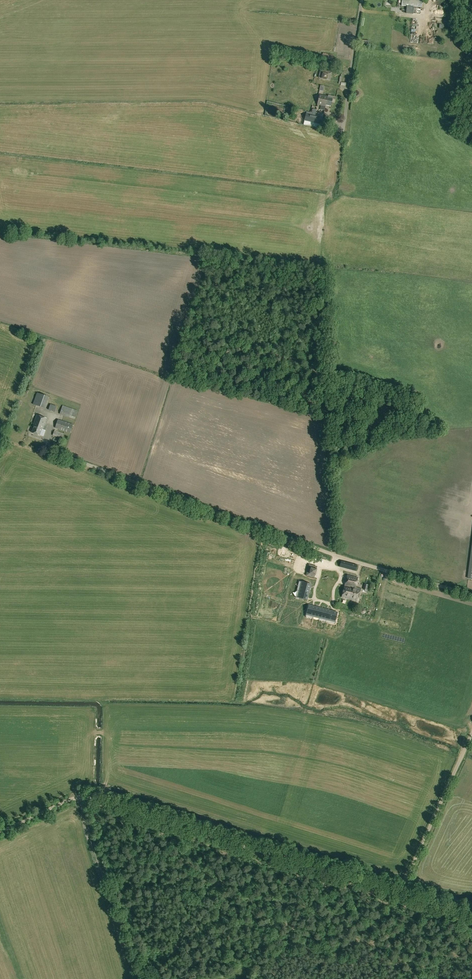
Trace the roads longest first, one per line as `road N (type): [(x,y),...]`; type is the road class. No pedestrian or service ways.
road 1 (unclassified): [(471,596),(62,454)]
road 2 (unclassified): [(400,895),(90,798),(70,799),(0,833)]
road 3 (unclassified): [(400,895),(471,733)]

